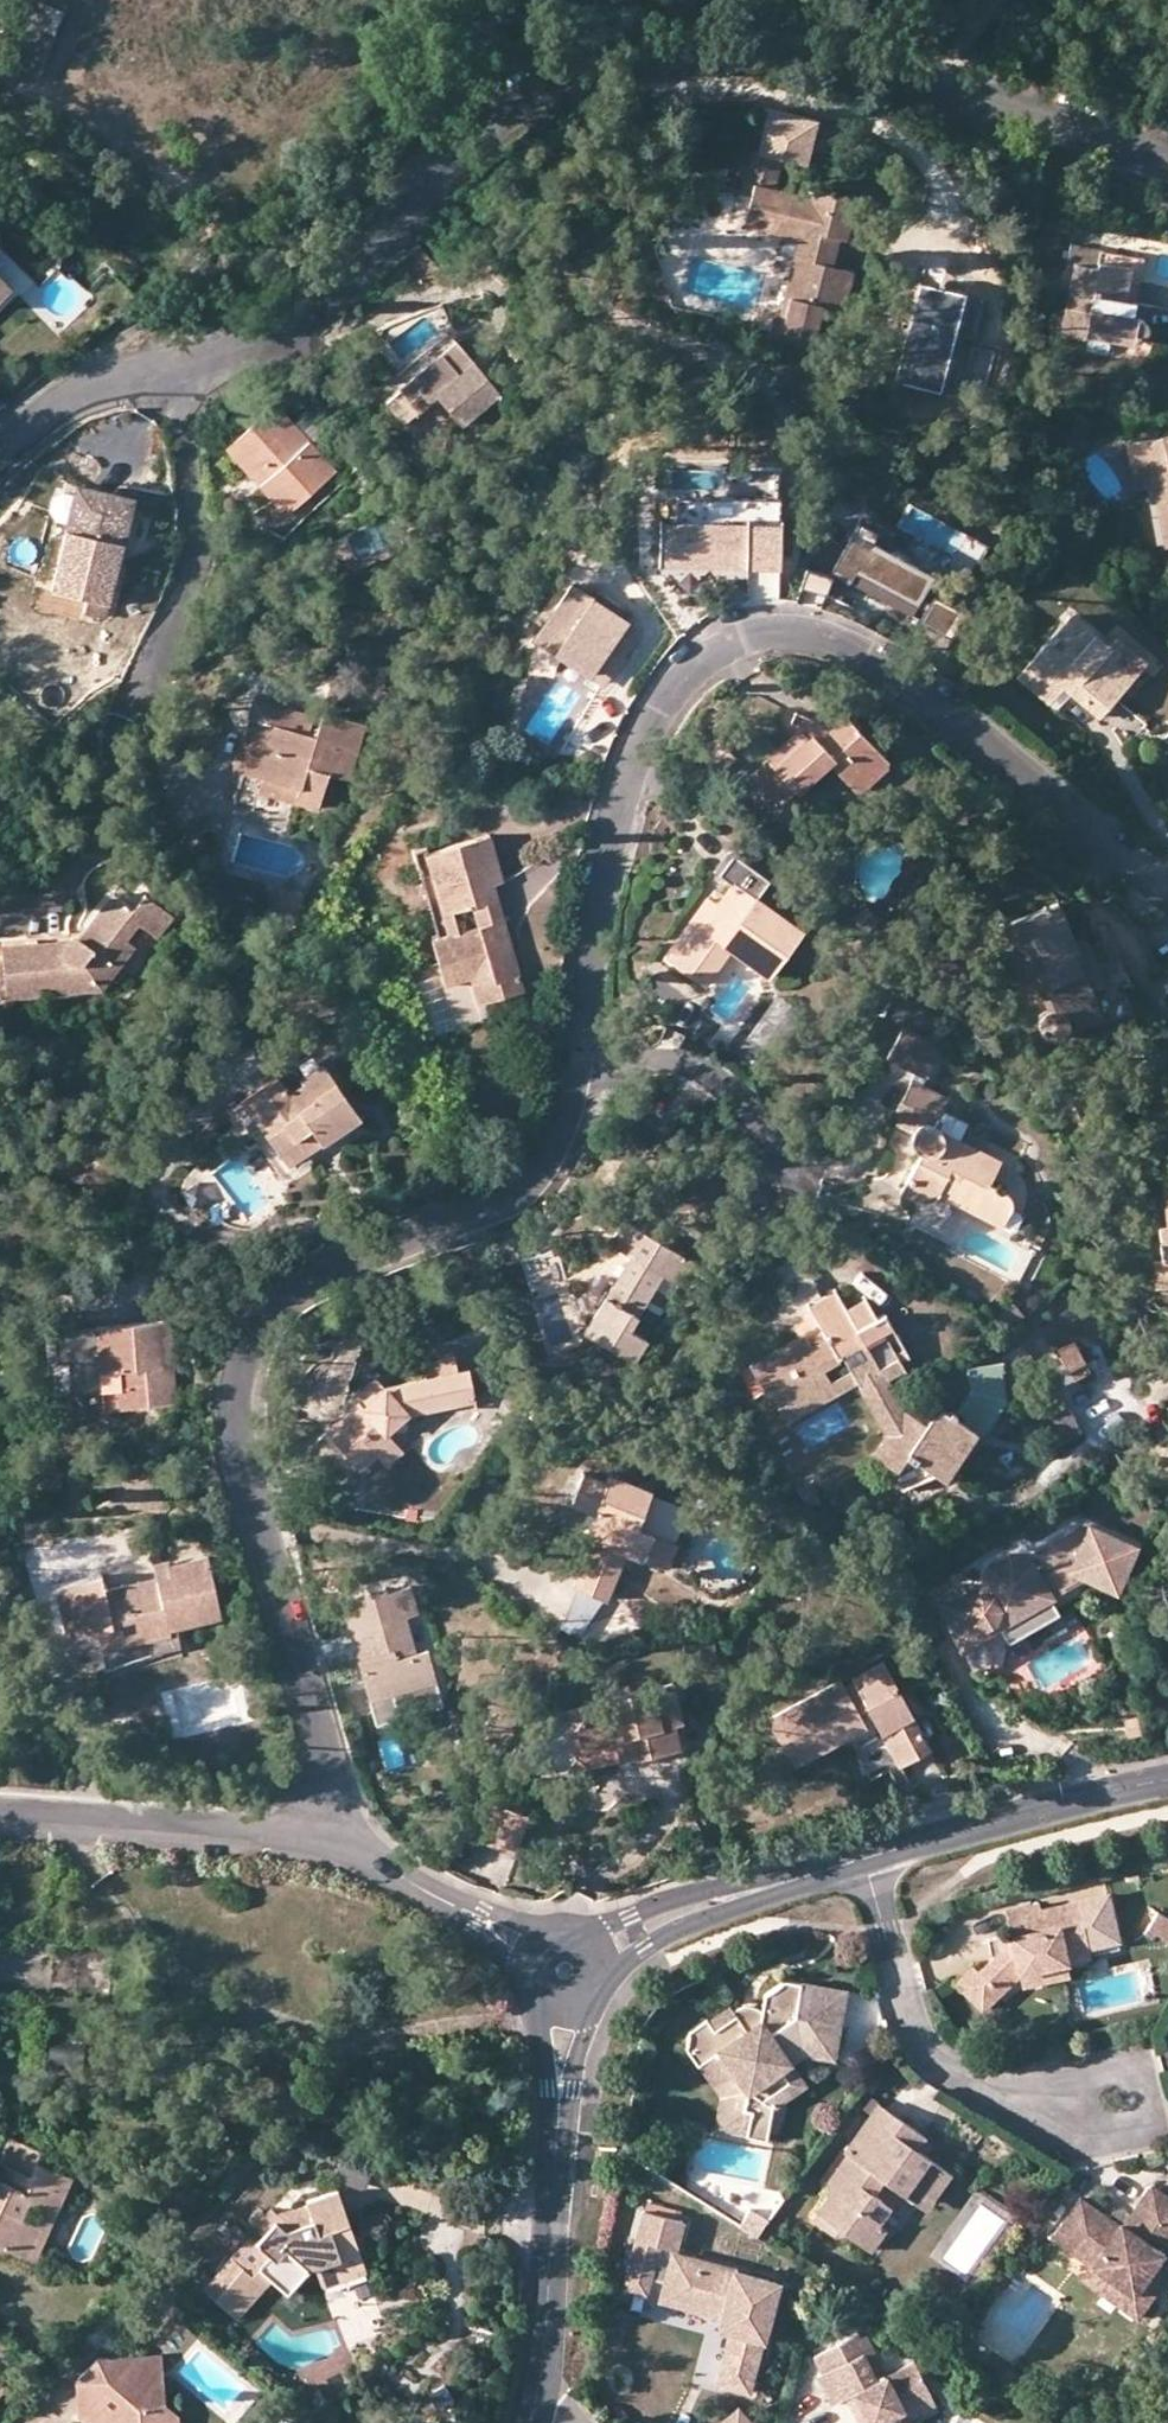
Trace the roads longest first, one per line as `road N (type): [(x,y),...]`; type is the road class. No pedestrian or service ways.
road 1 (residential): [(1167,161),(865,61),(700,59),(613,69),(537,99),(466,152),(306,318),(247,349),(190,357)]
road 2 (residential): [(337,1845),(248,1429),(245,1375),(257,1335),(276,1300),(318,1271),(434,1229),(525,1178),(559,1131),(578,1053)]
road 3 (residential): [(578,1053),(635,744),(673,687),(753,636),(811,632),(865,653),(1167,888)]
road 4 (track): [(565,2003),(378,2039),(232,2008),(155,1951),(81,1848),(82,1822)]
road 5 (tertiary): [(567,1970),(552,2323),(538,2422)]
road 6 (residential): [(866,1861),(902,1996),(937,2056),(1004,2093),(1062,2105),(1112,2100)]
road 7 (residential): [(190,357),(193,584),(135,700)]
road 8 (residential): [(0,1813),(337,1845)]
road 9 (tertiary): [(866,1861),(641,1930),(567,1970)]
road 10 (tertiary): [(1167,1786),(866,1861)]
road 11 (residential): [(578,1053),(706,1068),(728,1083),(793,1168)]
road 12 (residential): [(337,1845),(567,1970)]
road 13 (residential): [(190,357),(95,380),(0,456)]

